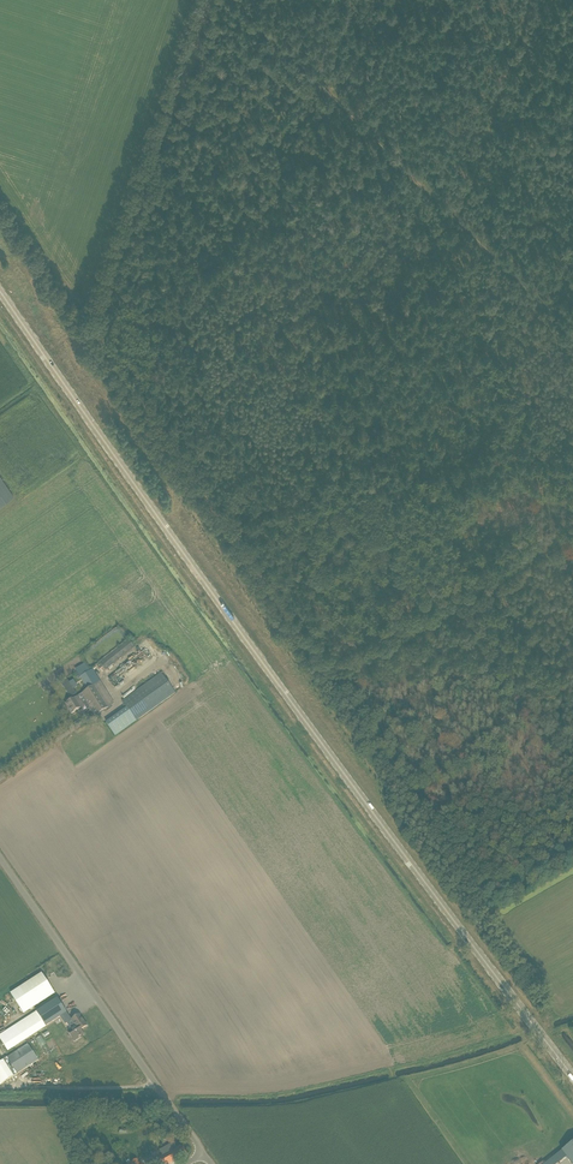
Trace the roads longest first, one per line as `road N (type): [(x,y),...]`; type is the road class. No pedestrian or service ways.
road 1 (primary): [(572,1076),(286,700),(0,290)]
road 2 (track): [(207,0),(94,337),(120,375)]
road 3 (track): [(572,849),(496,897),(477,894),(330,681)]
road 4 (unclassified): [(202,1152),(0,857)]
road 5 (track): [(330,681),(236,545)]
road 6 (track): [(236,545),(156,428)]

